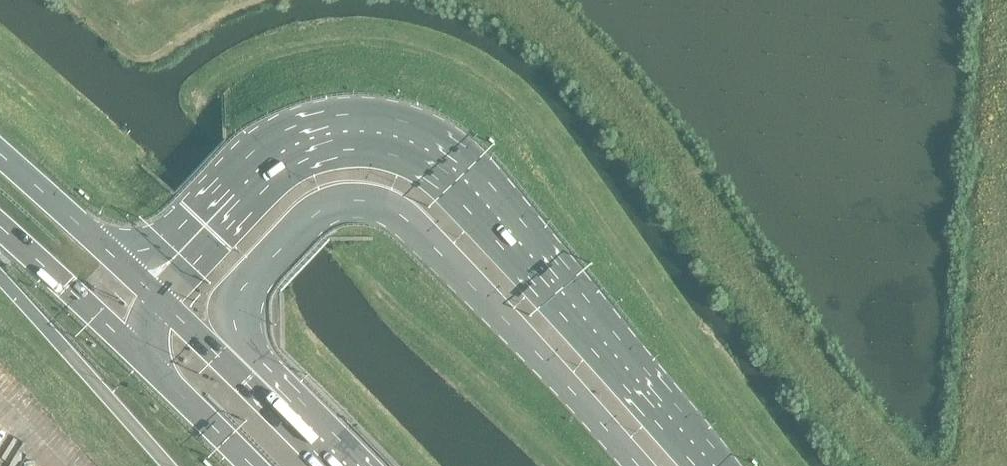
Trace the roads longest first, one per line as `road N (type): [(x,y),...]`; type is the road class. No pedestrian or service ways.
road 1 (primary): [(717,465),(467,181),(399,137),(344,131),(280,153),(147,287)]
road 2 (primary): [(279,416),(237,331),(237,302),(311,216),(363,200),(416,228),(639,465)]
road 3 (trunk): [(0,277),(168,465)]
road 4 (trunk): [(147,287),(0,154)]
road 5 (trunk): [(279,416),(147,287)]
road 6 (trunk): [(127,343),(252,465)]
road 7 (trunk): [(0,226),(127,343)]

